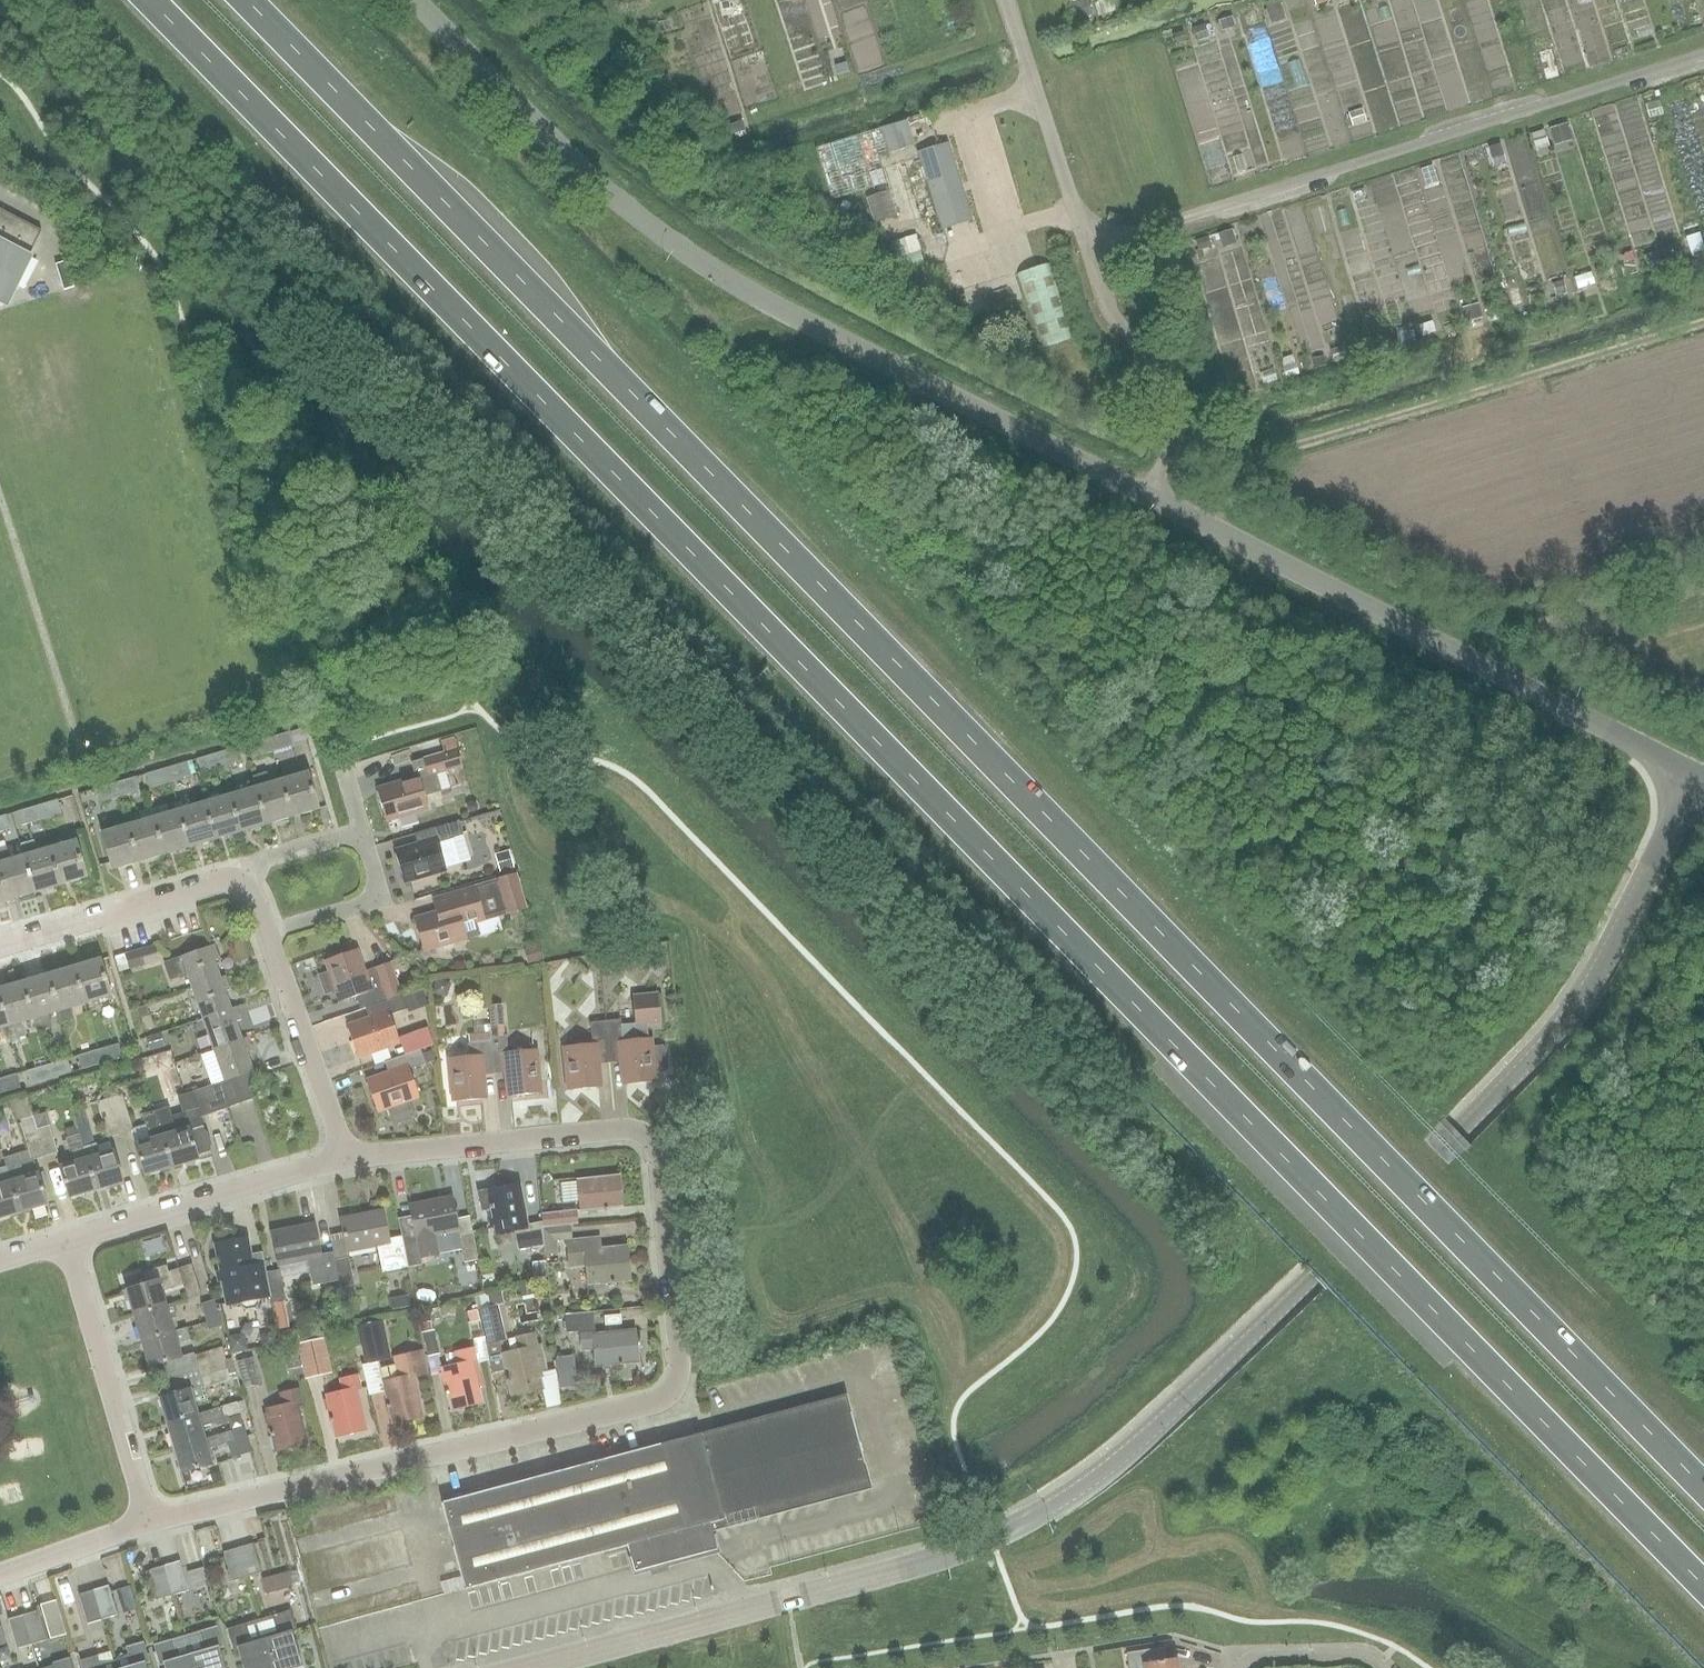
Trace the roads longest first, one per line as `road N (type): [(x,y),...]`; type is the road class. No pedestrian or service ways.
road 1 (trunk): [(150,0),(1703,1588)]
road 2 (trunk): [(1703,1488),(247,0)]
road 3 (tertiary): [(514,1667),(942,1558),(1049,1508),(1107,1469),(1314,1277),(1553,1034),(1599,973),(1696,780)]
road 4 (unclassified): [(1696,780),(672,239),(572,157),(417,0)]
road 5 (residential): [(155,1520),(659,1405),(679,1383),(652,1134),(338,1159)]
road 6 (track): [(1199,521),(1227,479),(1258,456),(1703,320)]
road 7 (residential): [(155,1520),(70,1243)]
road 8 (residential): [(338,1159),(70,1243)]
road 9 (residential): [(0,947),(246,872)]
road 10 (residential): [(338,1159),(265,934)]
road 11 (residential): [(361,836),(380,898),(265,934)]
road 12 (residential): [(0,1577),(155,1520)]
road 13 (residential): [(246,872),(361,836)]

